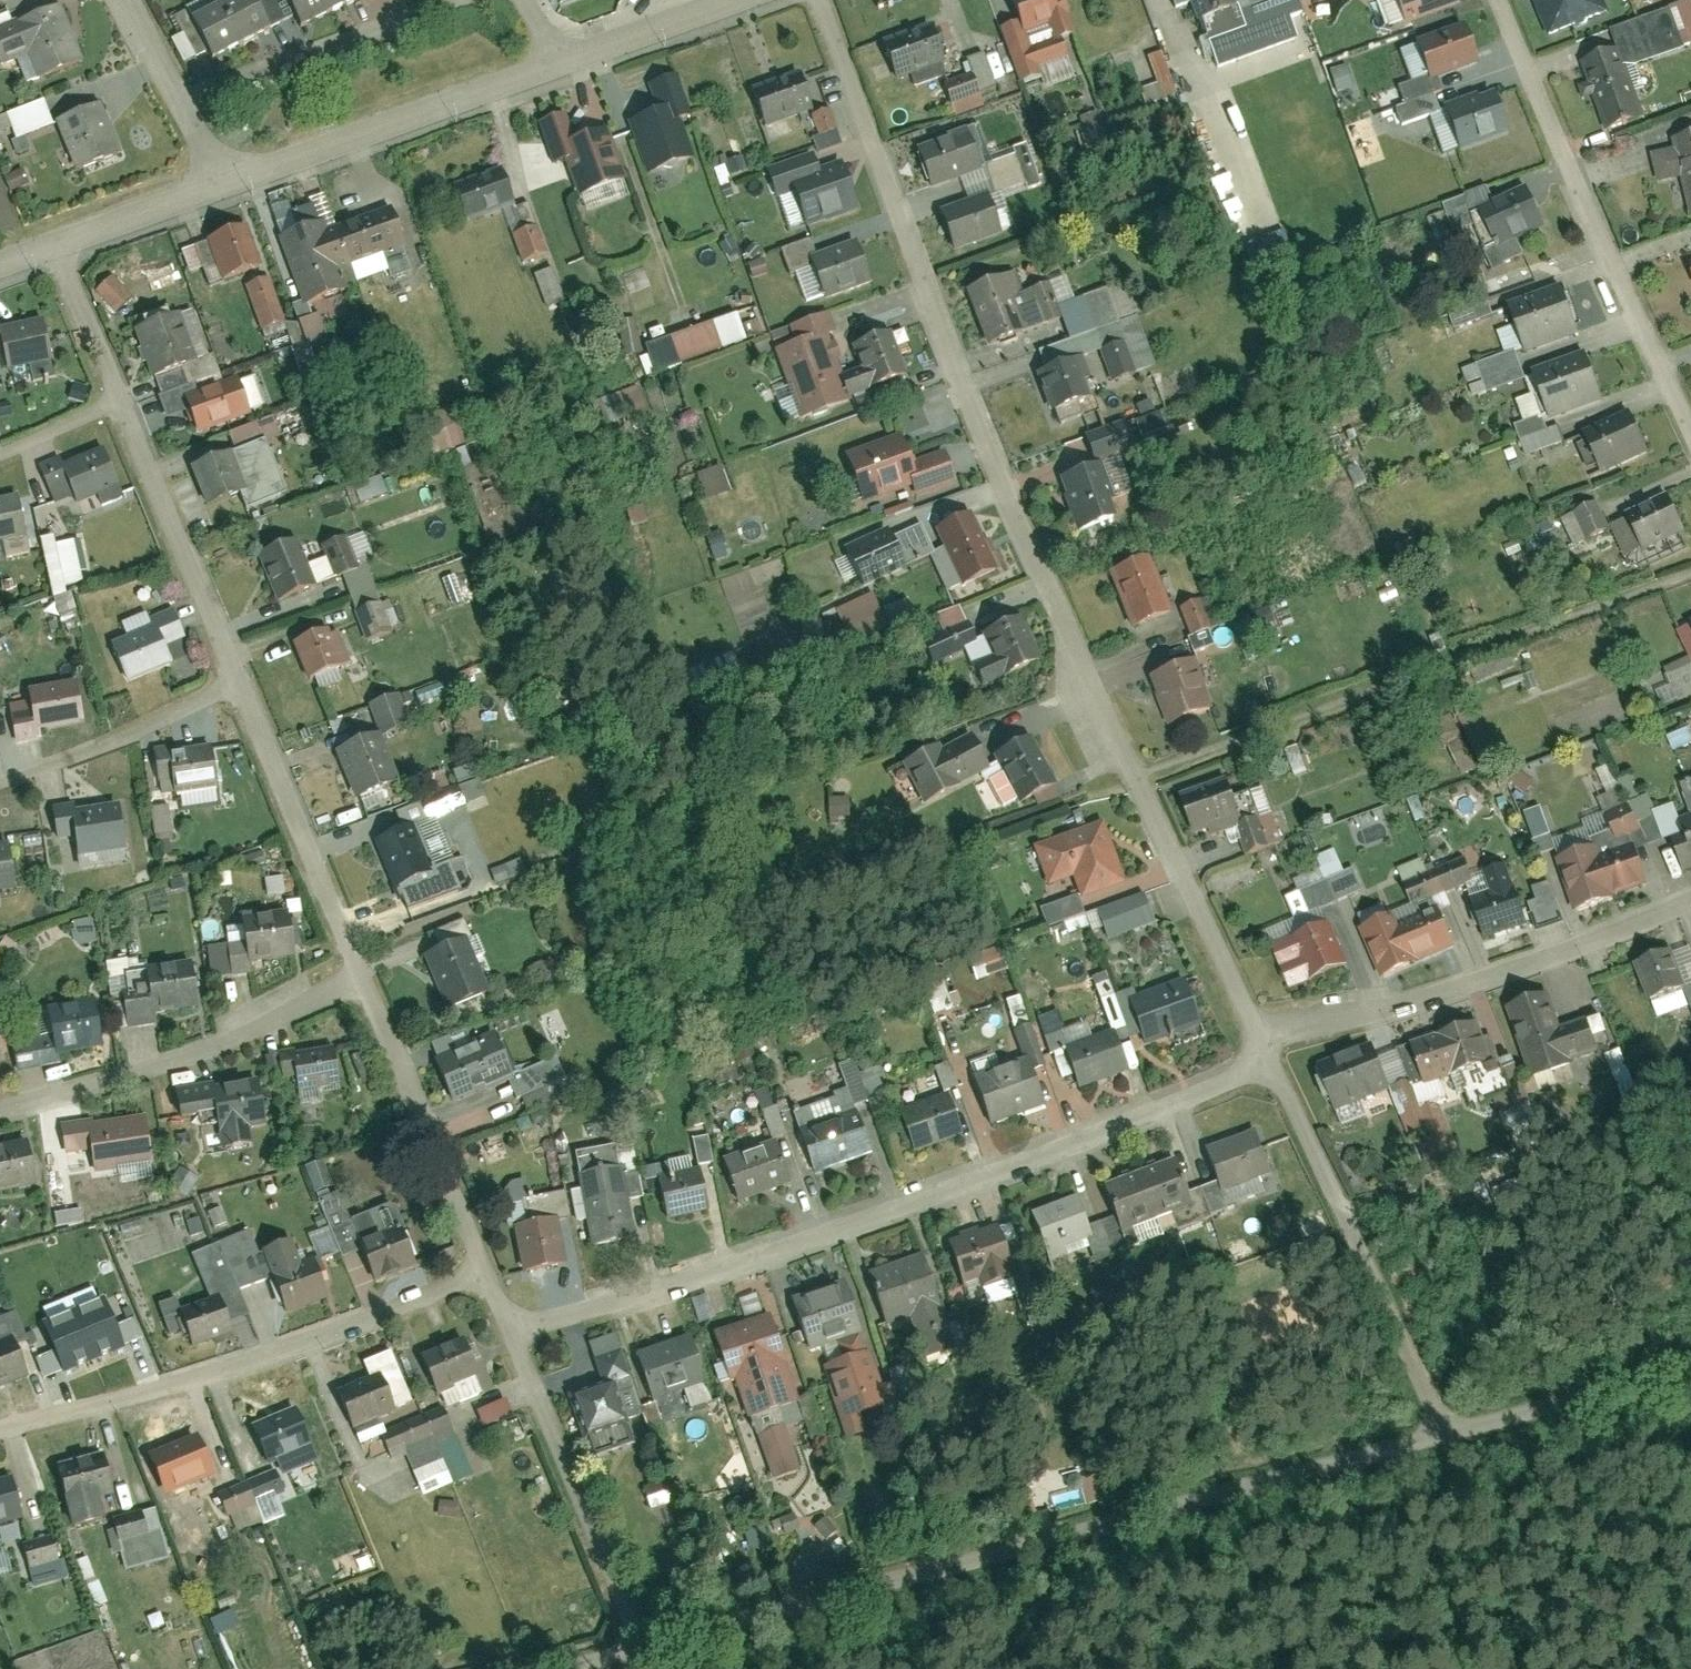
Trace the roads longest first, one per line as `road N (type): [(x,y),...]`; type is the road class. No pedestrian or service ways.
road 1 (residential): [(819,0),(1030,547),(1254,1036)]
road 2 (residential): [(1447,1432),(631,1645)]
road 3 (residential): [(505,1329),(896,1205),(1264,1060)]
road 4 (residential): [(0,1424),(242,1361),(480,1270)]
road 5 (residential): [(1690,431),(1502,0)]
road 6 (residential): [(1254,1036),(1430,994),(1571,948),(1690,895)]
road 7 (residential): [(1264,1060),(1447,1432)]
road 8 (residential): [(0,1108),(202,1049),(361,980)]
road 9 (residential): [(216,187),(562,68)]
road 10 (residential): [(505,1329),(631,1645)]
road 11 (residential): [(239,681),(361,980)]
road 12 (residential): [(361,980),(480,1270)]
road 13 (residential): [(118,404),(239,681)]
road 14 (residential): [(0,786),(132,735),(239,681)]
road 15 (residential): [(1690,1368),(1447,1432)]
road 16 (residential): [(124,0),(216,187)]
road 17 (residential): [(562,68),(752,0)]
road 18 (residential): [(118,404),(59,241)]
road 19 (residential): [(59,241),(216,187)]
road 20 (residential): [(0,454),(118,404)]

